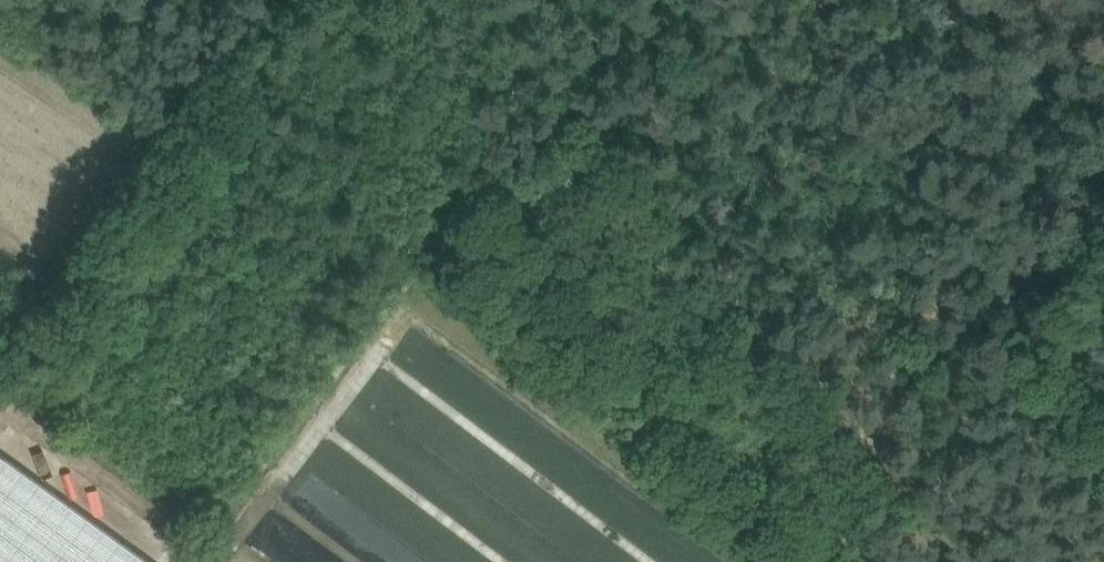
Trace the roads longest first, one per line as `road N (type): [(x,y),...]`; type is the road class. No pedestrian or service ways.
road 1 (track): [(499,0),(982,561)]

